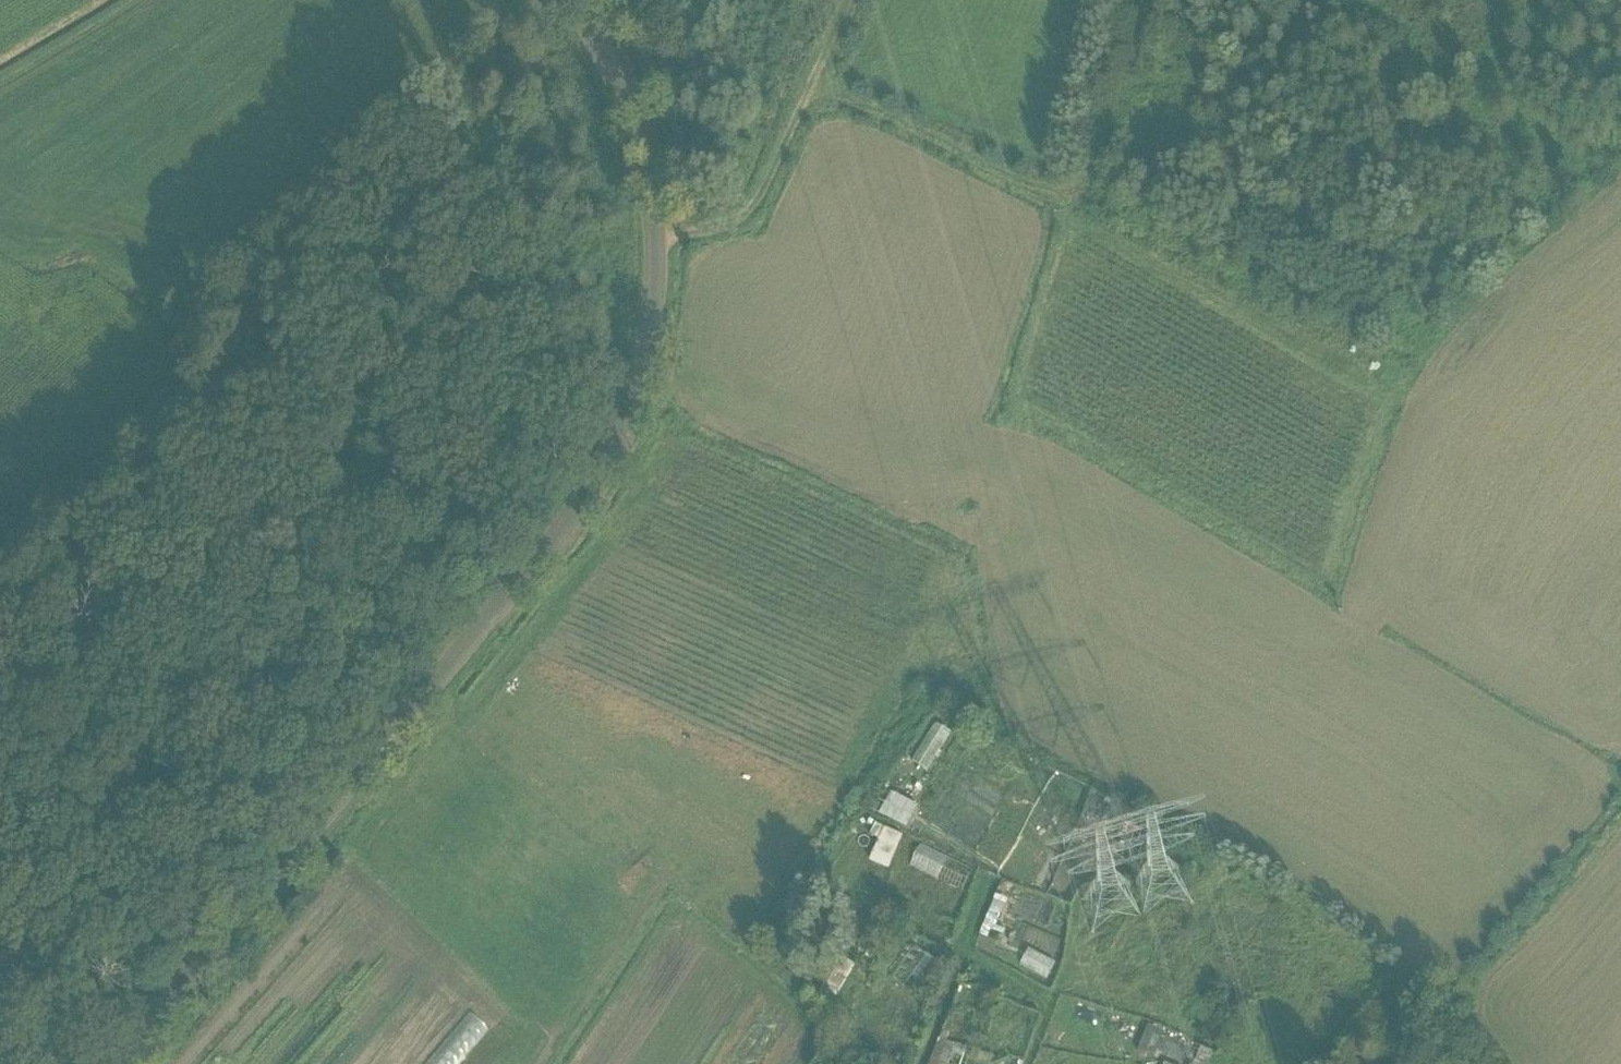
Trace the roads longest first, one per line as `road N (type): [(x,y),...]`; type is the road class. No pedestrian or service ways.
road 1 (tertiary): [(569,0),(613,82),(651,216),(655,256),(630,392),(571,513),(118,1063)]
road 2 (track): [(809,114),(838,100),(1044,189),(1085,178),(1148,0)]
road 3 (track): [(855,0),(759,207),(728,235),(655,256)]

